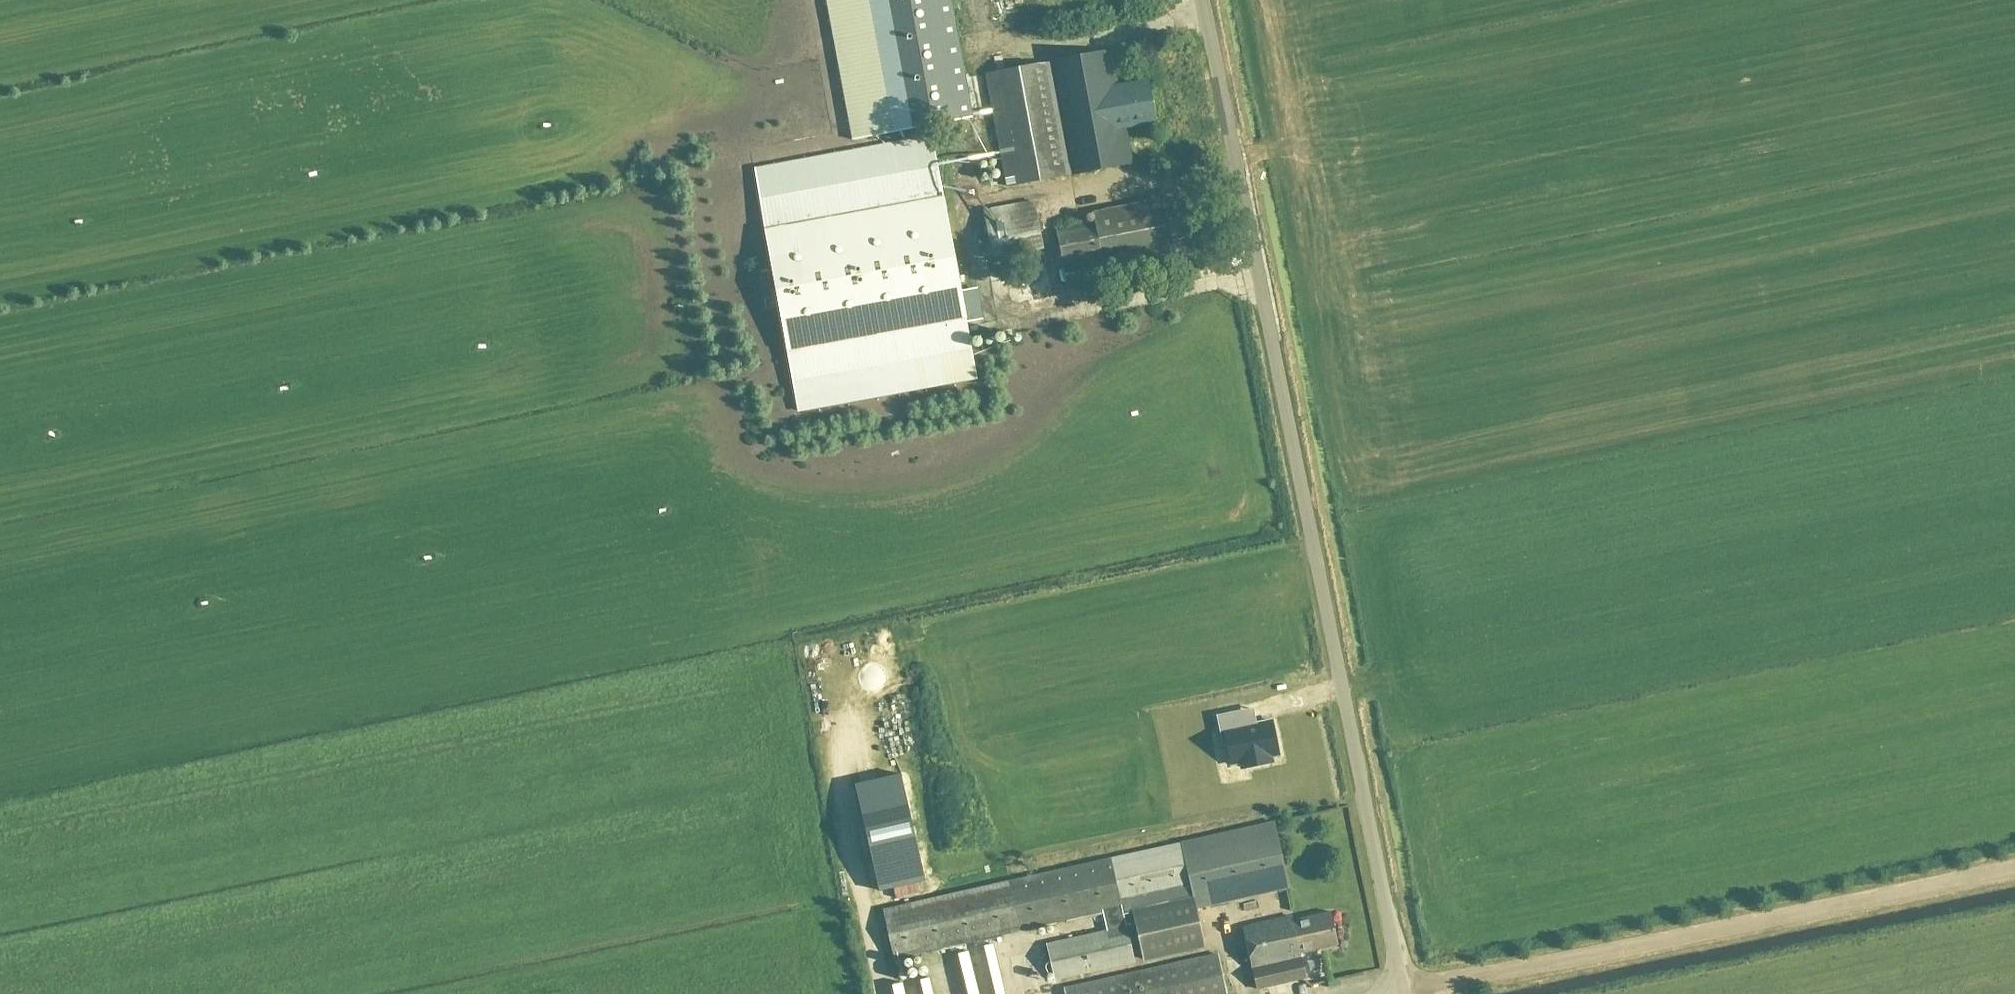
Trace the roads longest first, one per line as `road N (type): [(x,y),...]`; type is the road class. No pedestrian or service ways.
road 1 (unclassified): [(1401,993),(1205,0)]
road 2 (track): [(2014,869),(1392,993)]

